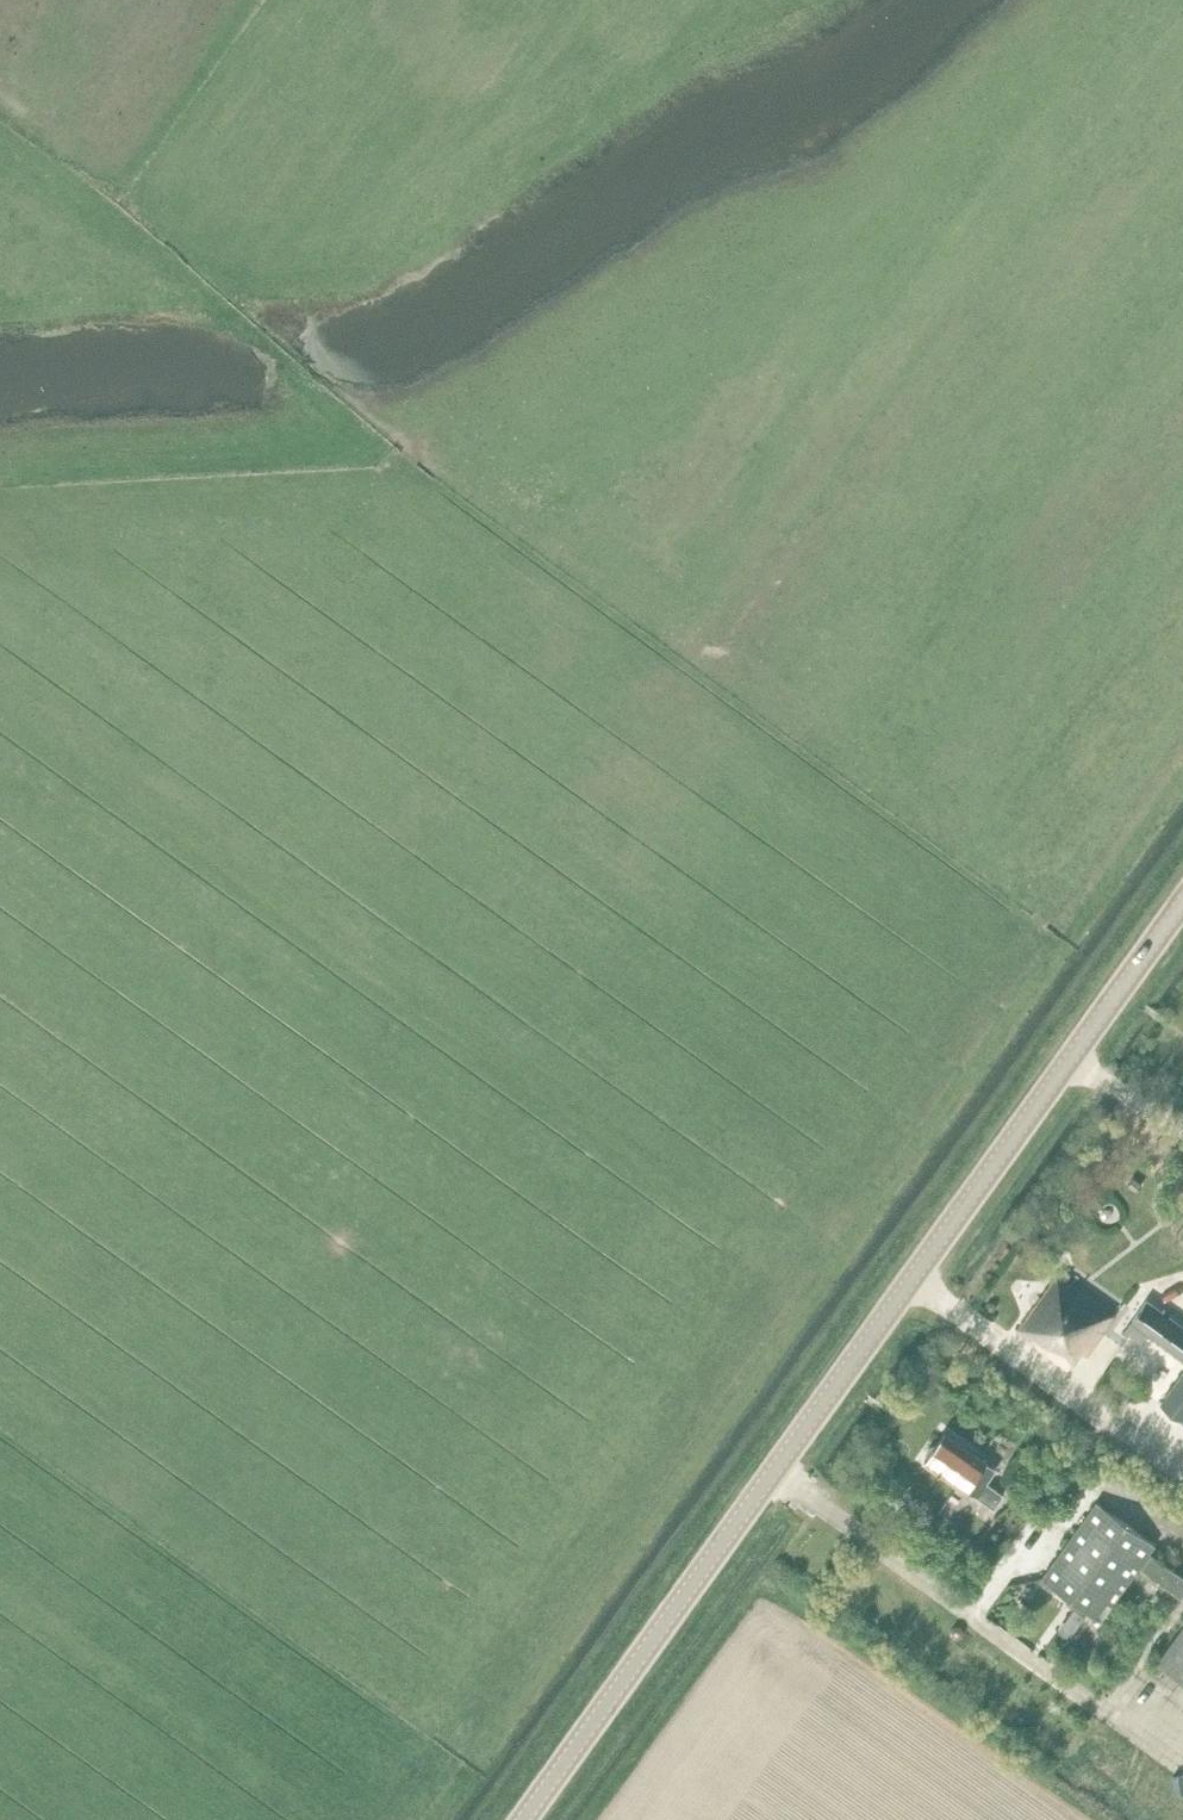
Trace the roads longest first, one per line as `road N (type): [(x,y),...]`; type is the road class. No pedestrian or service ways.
road 1 (unclassified): [(521,1819),(1182,901)]

